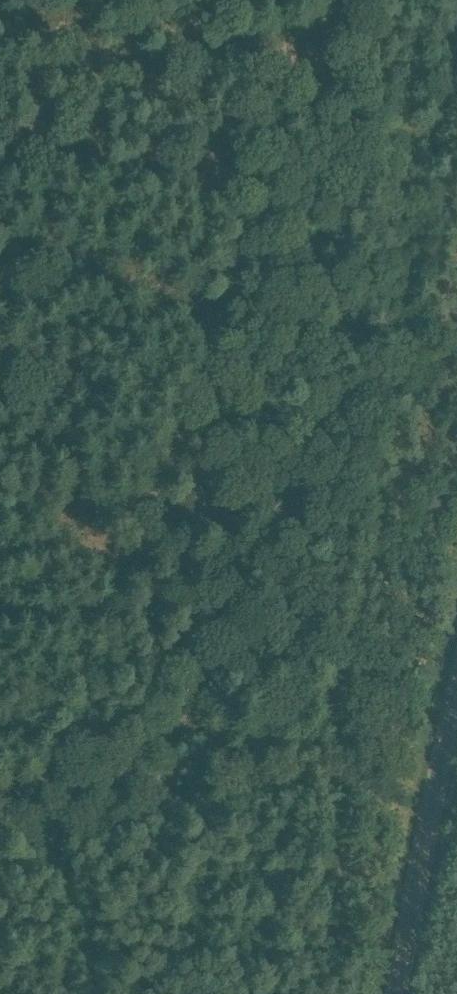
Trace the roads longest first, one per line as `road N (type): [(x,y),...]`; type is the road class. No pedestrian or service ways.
road 1 (tertiary): [(398,993),(456,706)]

